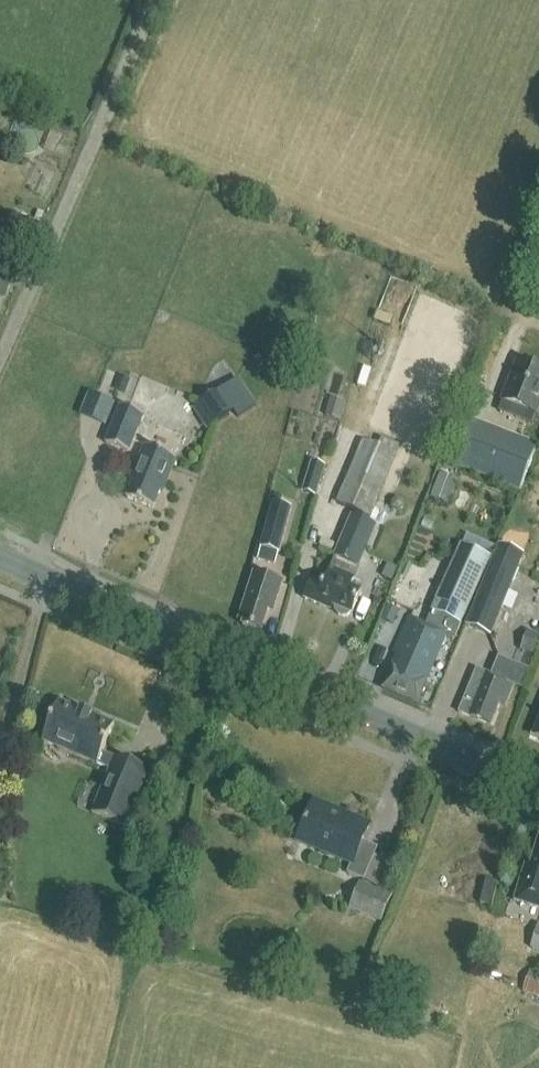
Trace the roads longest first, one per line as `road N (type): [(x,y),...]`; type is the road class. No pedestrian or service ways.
road 1 (secondary): [(538,787),(0,557)]
road 2 (track): [(538,308),(505,282),(505,249),(538,157)]

